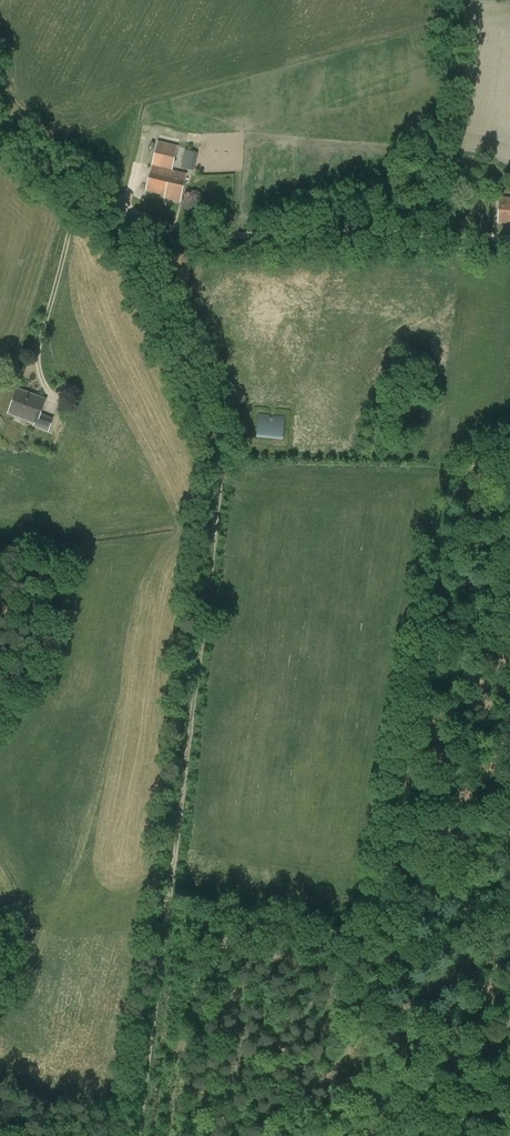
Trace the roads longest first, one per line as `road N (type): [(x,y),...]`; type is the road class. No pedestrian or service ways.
road 1 (track): [(165,902),(218,490),(215,448)]
road 2 (track): [(509,239),(198,233),(132,210)]
road 3 (track): [(215,448),(132,210)]
road 4 (track): [(134,1135),(165,902)]
road 5 (track): [(132,210),(0,132)]

